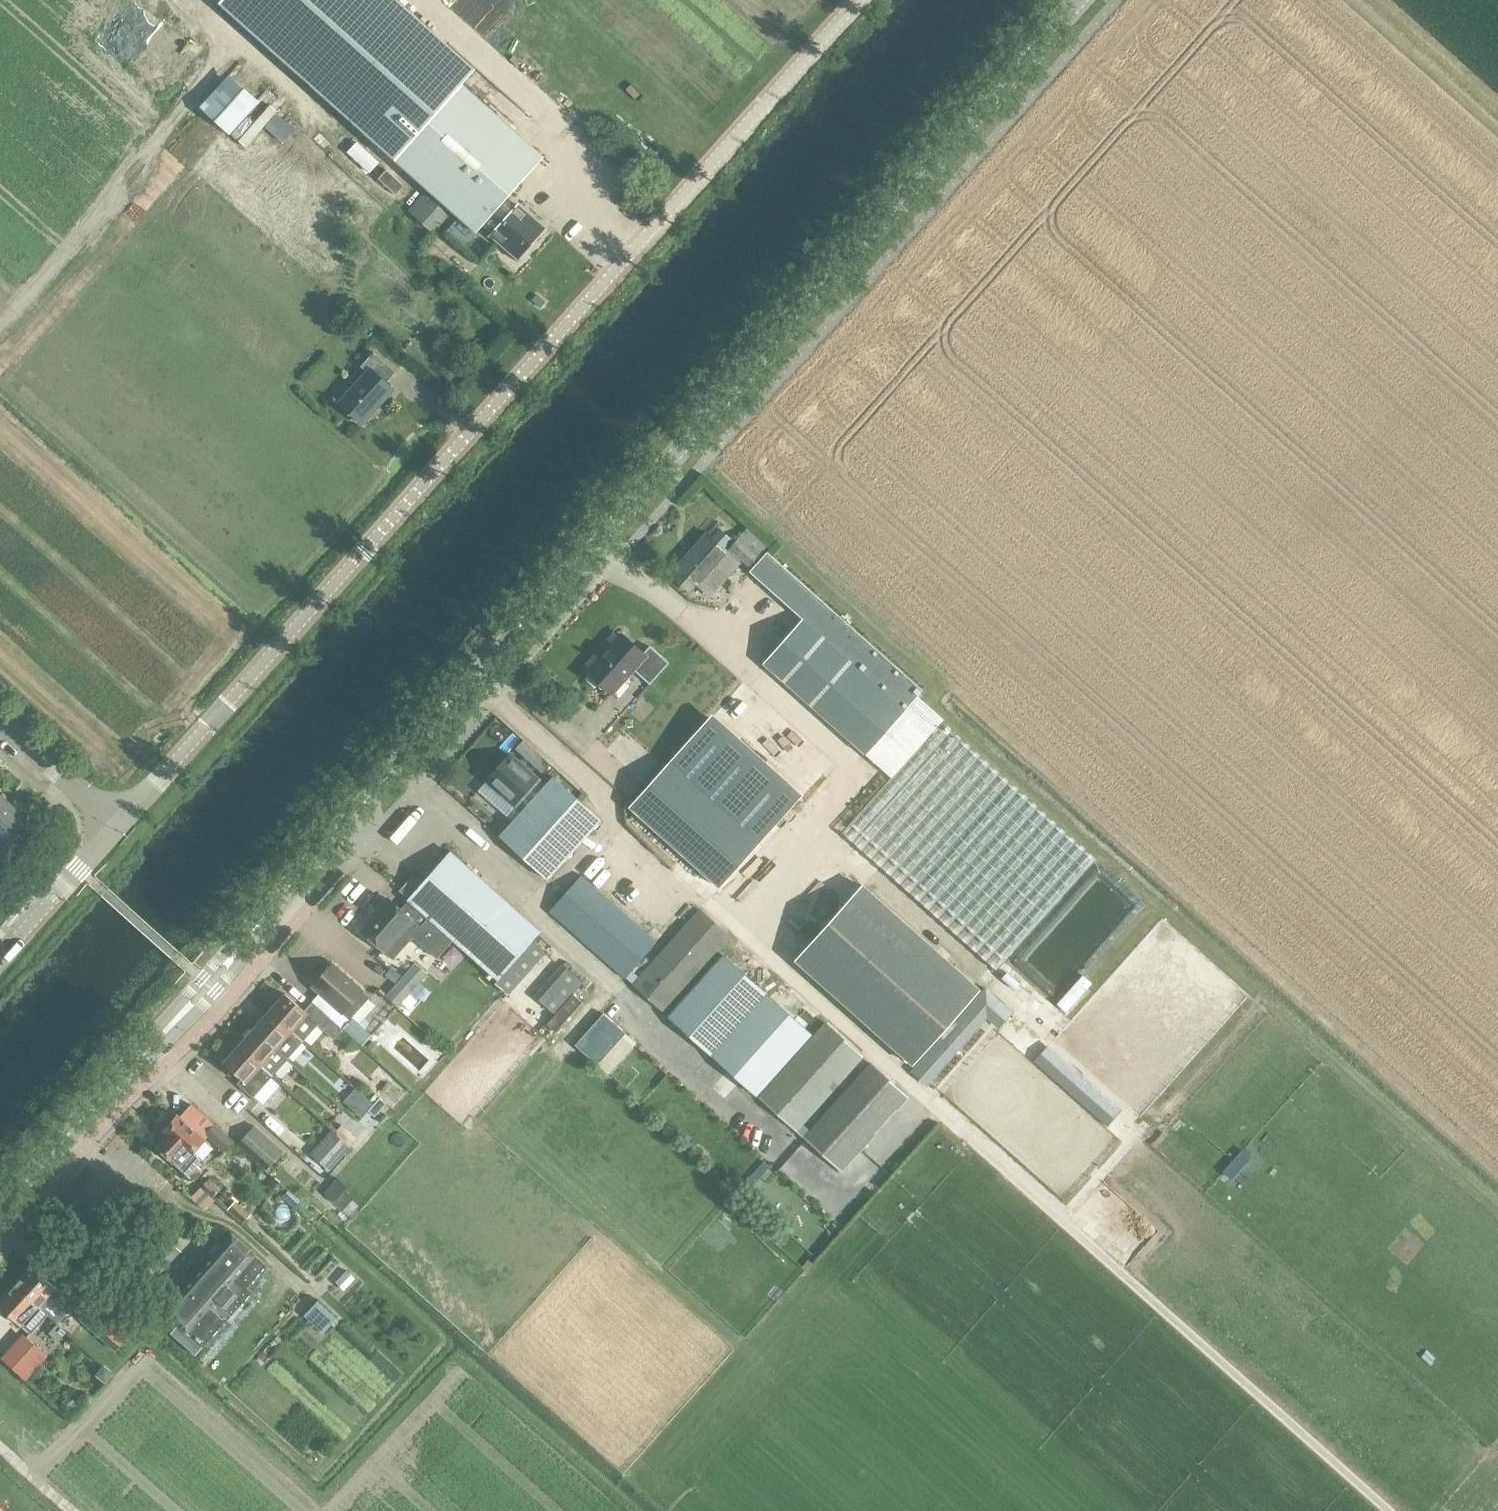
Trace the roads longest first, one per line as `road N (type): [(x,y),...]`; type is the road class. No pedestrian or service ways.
road 1 (secondary): [(242,946),(1081,0)]
road 2 (tertiary): [(856,0),(364,548)]
road 3 (track): [(1389,1510),(924,1094)]
road 4 (tertiary): [(115,827),(364,548)]
road 5 (secondary): [(0,1213),(168,1027)]
road 6 (tertiary): [(0,959),(115,827)]
road 7 (residential): [(115,827),(0,722)]

